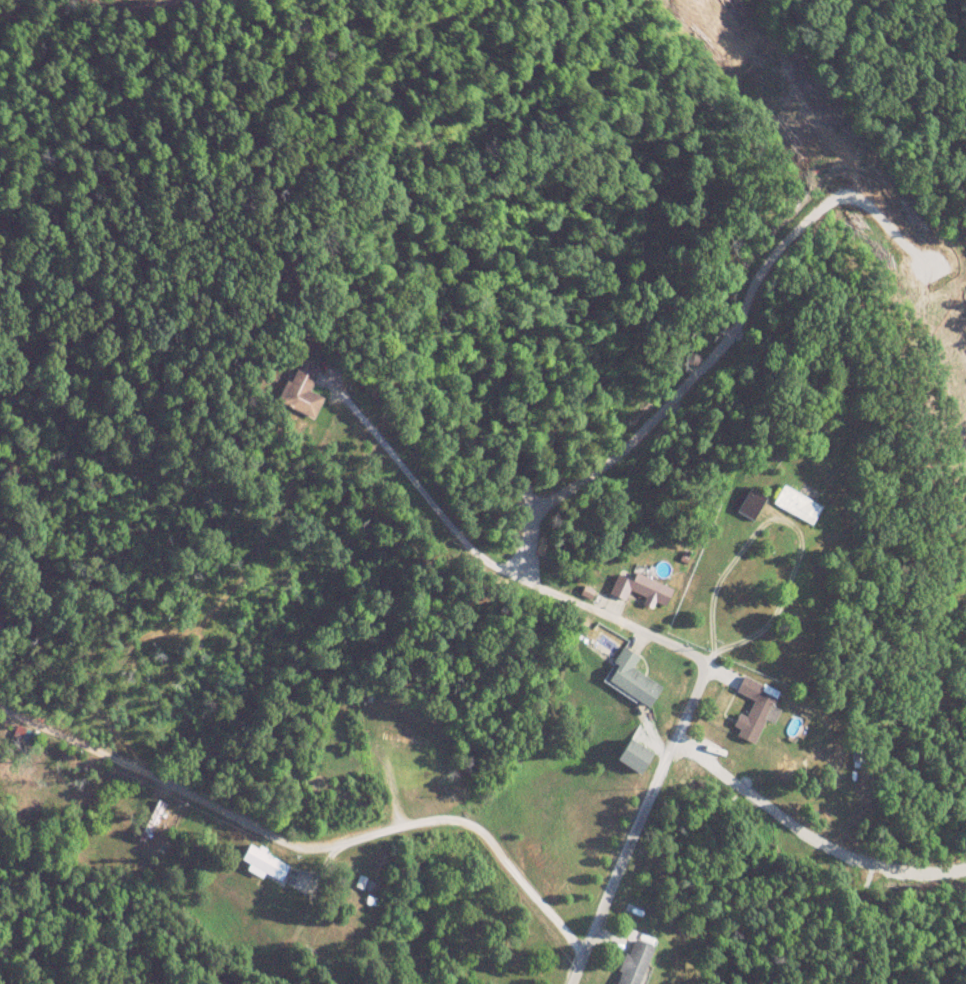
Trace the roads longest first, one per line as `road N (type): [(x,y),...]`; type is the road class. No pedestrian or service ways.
road 1 (residential): [(334,388),(500,572),(708,664),(573,983)]

